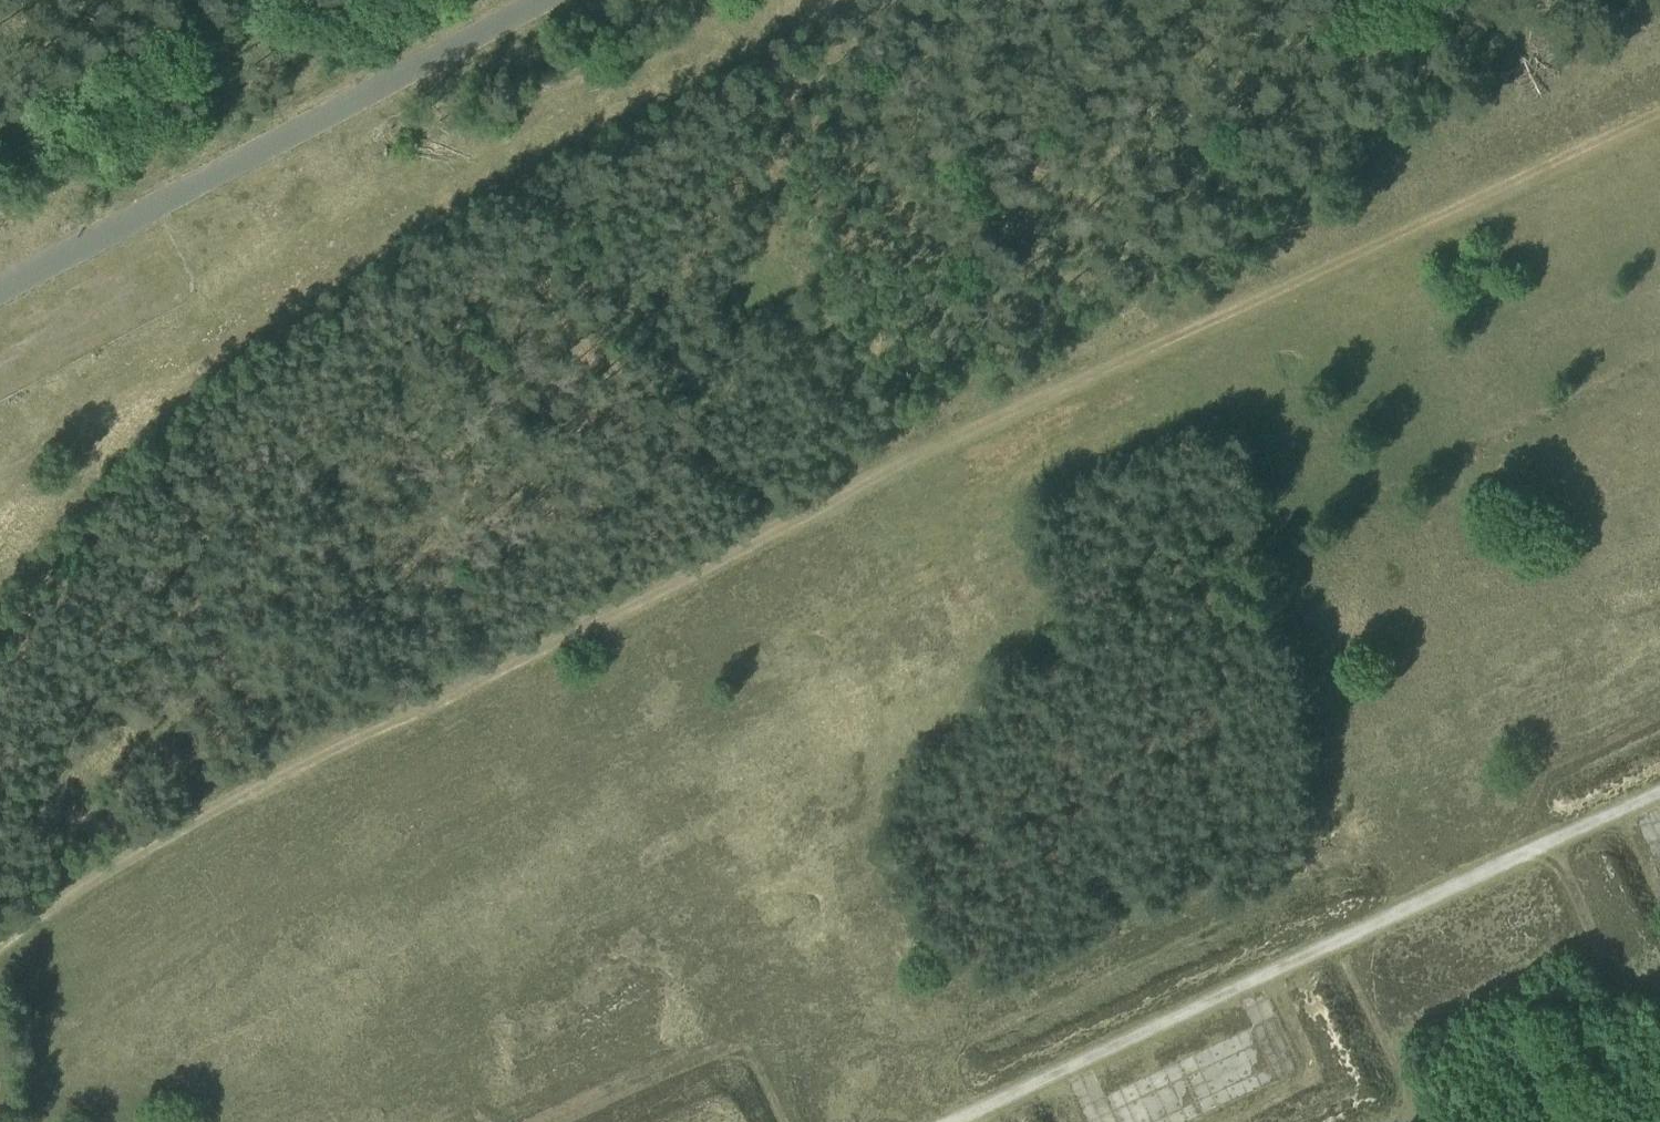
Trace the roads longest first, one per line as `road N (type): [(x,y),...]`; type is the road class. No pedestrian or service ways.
road 1 (track): [(1659,120),(870,480),(153,840),(0,955)]
road 2 (track): [(947,1121),(1659,795)]
road 3 (track): [(0,296),(553,0)]

